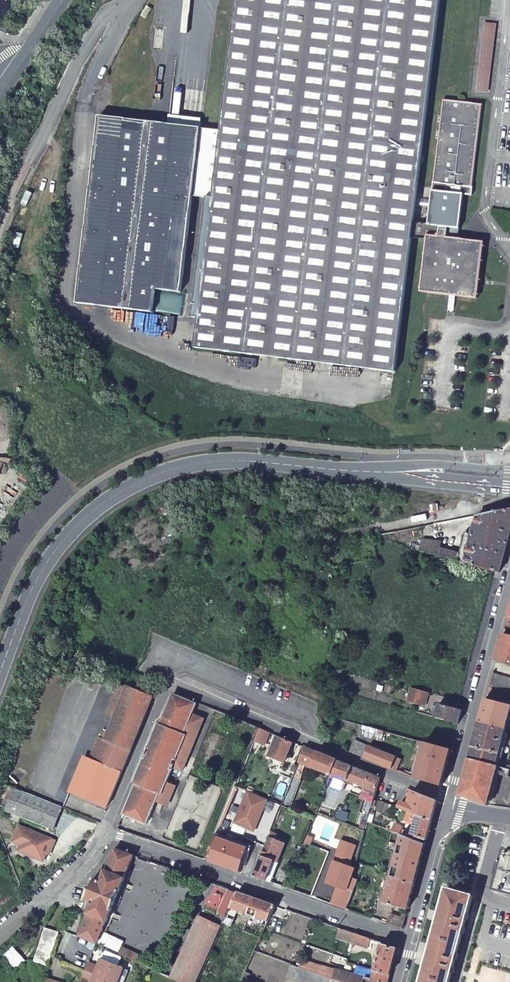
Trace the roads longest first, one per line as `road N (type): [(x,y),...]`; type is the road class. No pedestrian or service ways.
road 1 (tertiary): [(0,668),(59,545),(98,506),(159,473),(234,460),(509,478)]
road 2 (residential): [(109,837),(126,779),(173,686),(449,796)]
road 3 (residential): [(412,943),(109,837)]
road 4 (unclassified): [(509,571),(449,796)]
road 5 (residential): [(109,837),(0,933)]
road 6 (unclassified): [(445,809),(412,943)]

